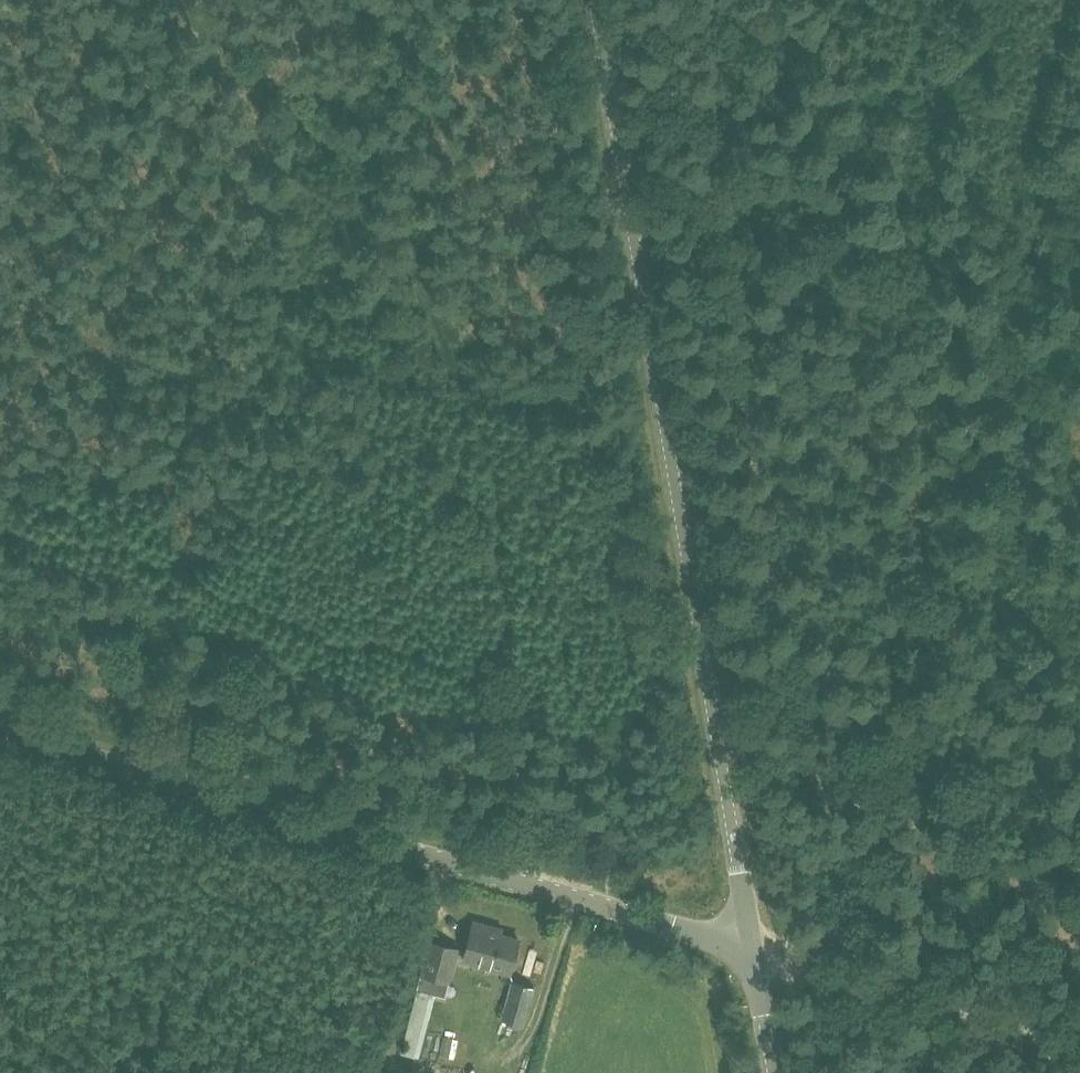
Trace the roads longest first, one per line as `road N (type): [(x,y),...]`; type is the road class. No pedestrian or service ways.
road 1 (tertiary): [(752,947),(596,0)]
road 2 (tertiary): [(752,947),(0,734)]
road 3 (track): [(1079,1043),(752,947)]
road 4 (tertiary): [(774,1072),(752,947)]

